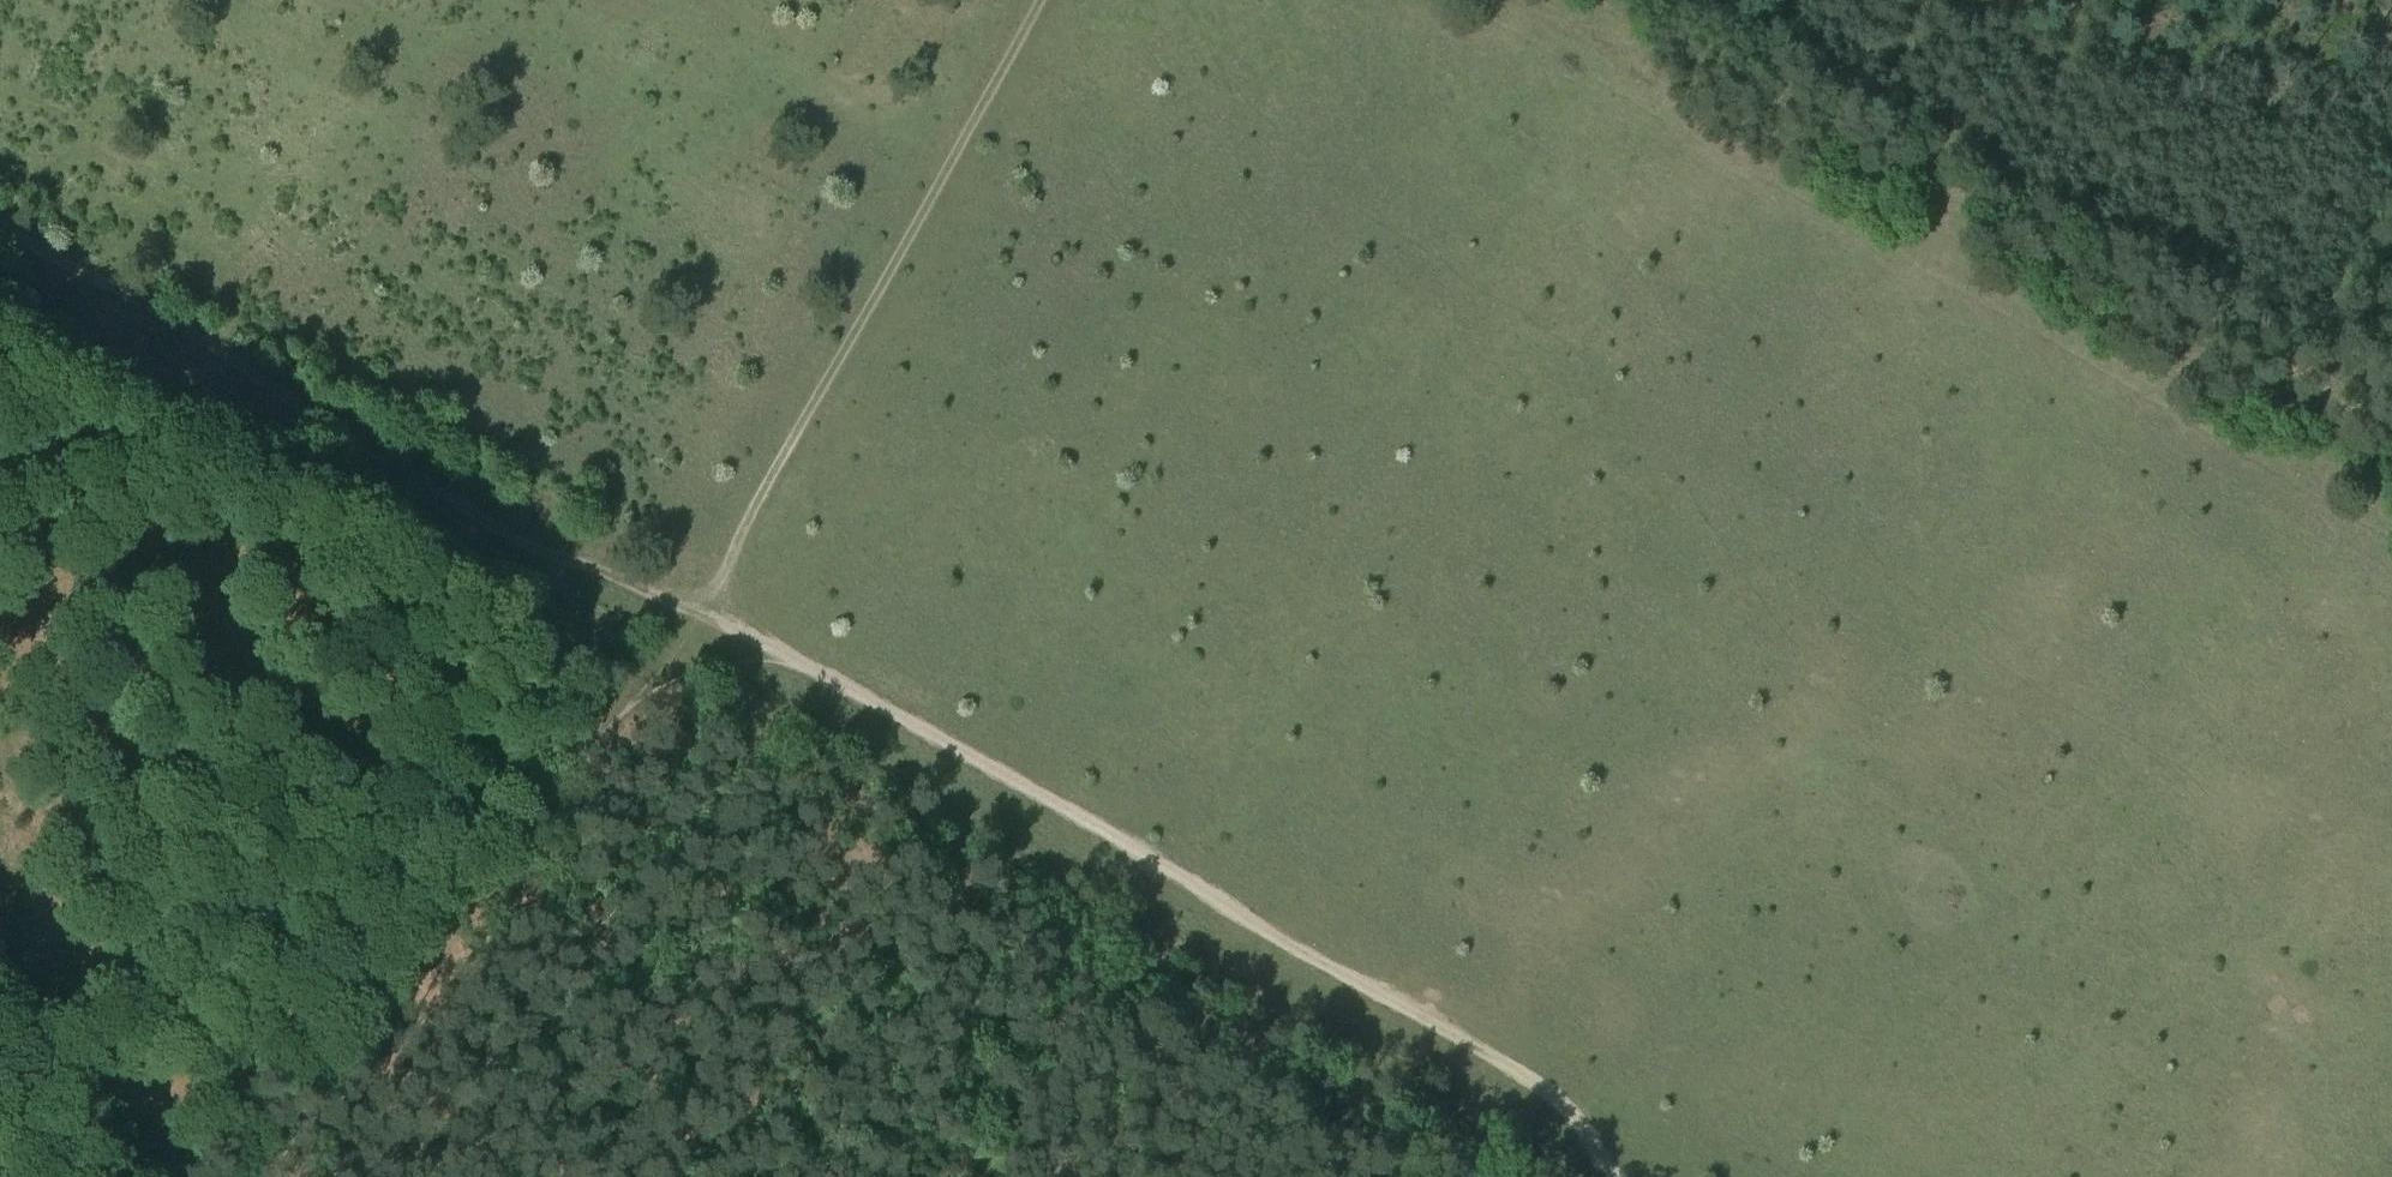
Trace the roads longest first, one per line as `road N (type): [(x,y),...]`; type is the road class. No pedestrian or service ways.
road 1 (track): [(786,662),(1502,1055),(1598,1130),(1621,1176)]
road 2 (track): [(0,225),(531,541),(697,615)]
road 3 (track): [(1038,0),(697,615)]

